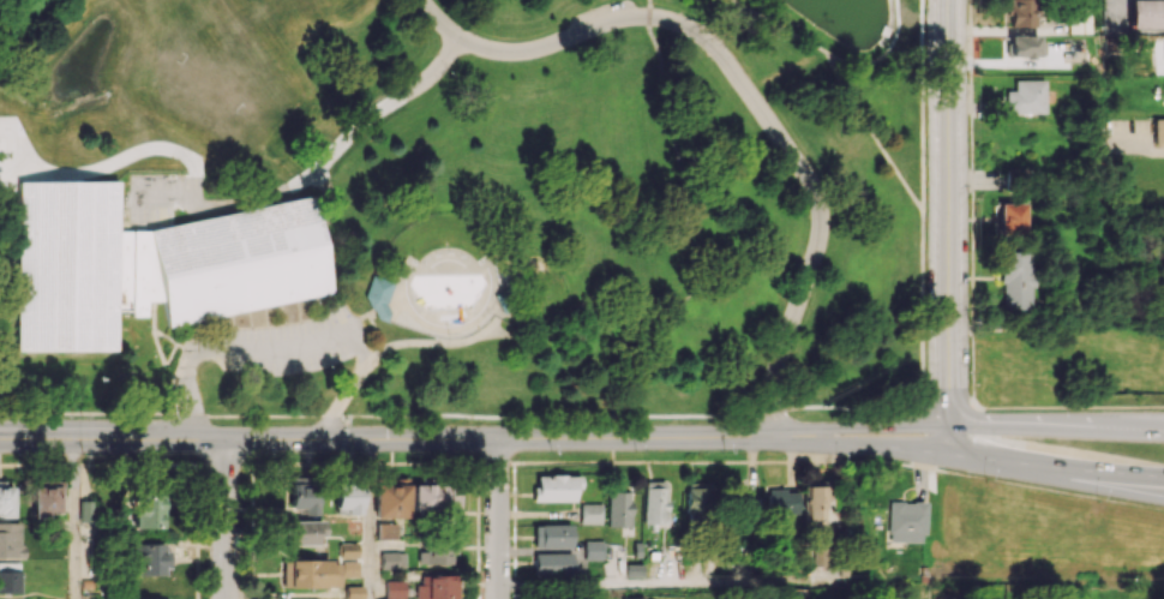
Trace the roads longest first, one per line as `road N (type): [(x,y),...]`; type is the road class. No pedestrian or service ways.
road 1 (primary): [(805,436),(0,438)]
road 2 (residential): [(418,0),(461,40),(496,52),(530,50),(641,16),(680,23),(716,49),(800,169),(820,217),(776,367),(772,437)]
road 3 (tertiary): [(945,0),(947,451)]
road 4 (primary): [(1163,427),(947,423)]
road 5 (residential): [(498,437),(498,598)]
road 6 (residential): [(226,438),(227,598)]
road 7 (primary): [(947,423),(828,426),(805,436)]
road 8 (primary): [(805,436),(947,451)]
road 9 (primary): [(947,451),(1088,471)]

